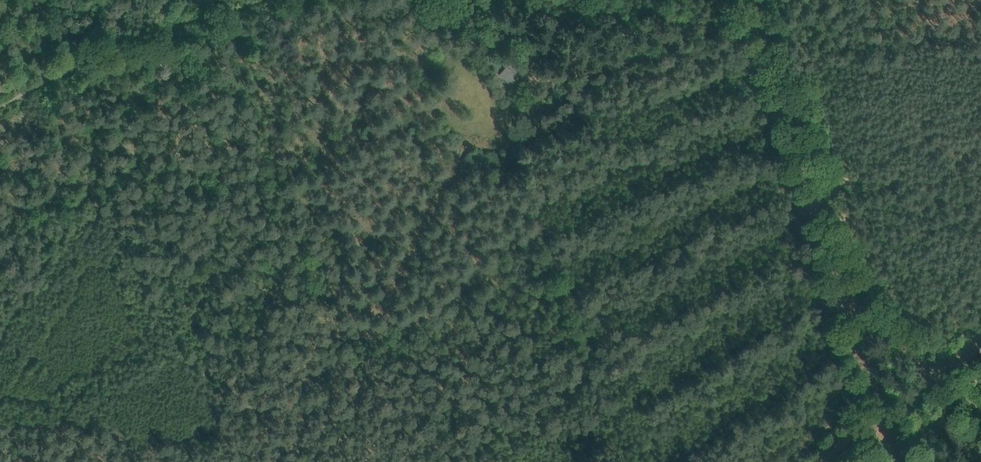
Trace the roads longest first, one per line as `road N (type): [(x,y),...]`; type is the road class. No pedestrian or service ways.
road 1 (track): [(896,461),(754,0)]
road 2 (track): [(0,105),(126,42),(248,0)]
road 3 (track): [(530,0),(583,57),(752,0)]
road 4 (track): [(810,461),(980,335)]
road 5 (track): [(847,301),(980,403)]

